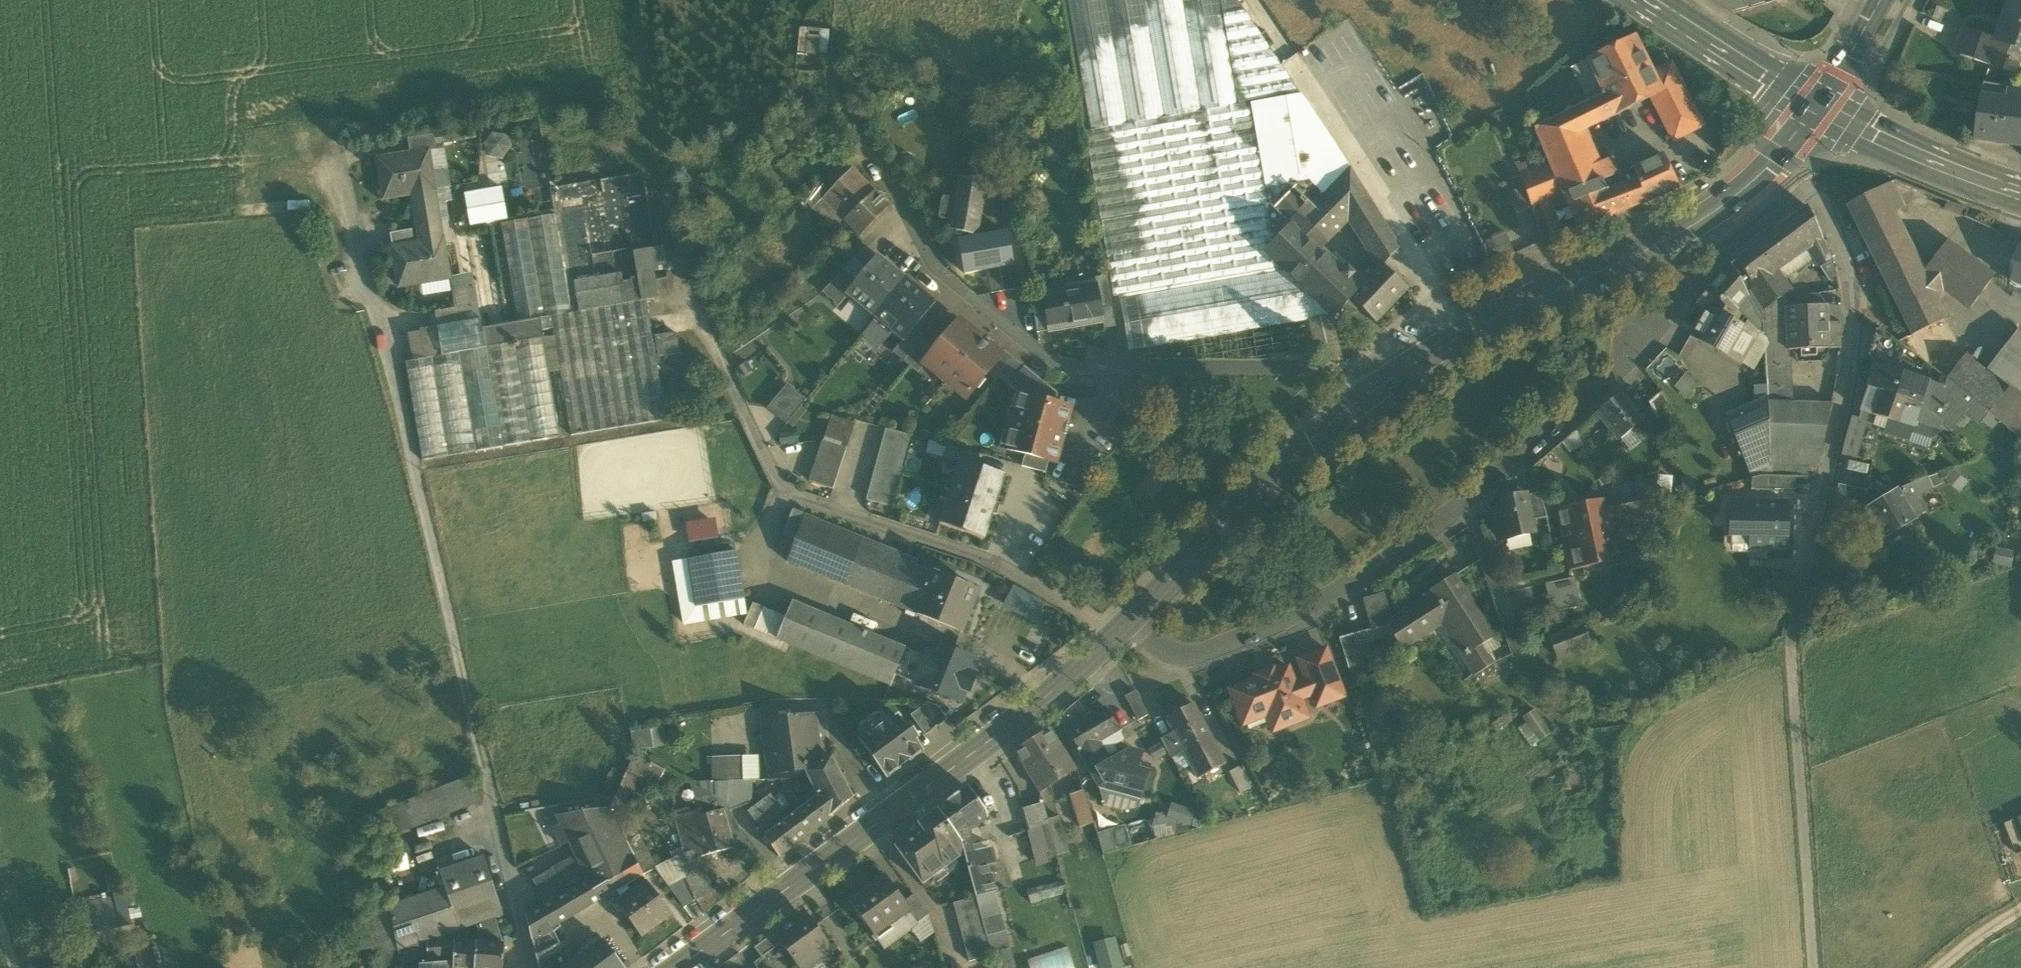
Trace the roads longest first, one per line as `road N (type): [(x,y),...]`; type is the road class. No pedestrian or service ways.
road 1 (unclassified): [(1123,629),(1177,657),(1206,652),(1316,607),(1378,568),(1531,450),(1729,256),(1812,189)]
road 2 (unclassified): [(530,967),(344,158)]
road 3 (residential): [(1370,391),(1318,369),(1059,368),(936,268),(841,96)]
road 4 (secondary): [(669,967),(1123,629)]
road 5 (secondary): [(1370,391),(1455,340),(1718,208),(1782,158),(1817,108)]
road 6 (residential): [(1812,189),(1849,272),(1854,359),(1789,643)]
road 7 (secondary): [(1123,629),(1286,461),(1370,391)]
road 8 (track): [(1789,643),(1814,967)]
road 9 (tertiary): [(1817,108),(1934,169),(2020,196)]
road 10 (tertiary): [(1644,0),(1817,108)]
road 11 (secondary): [(1817,108),(1879,0)]

